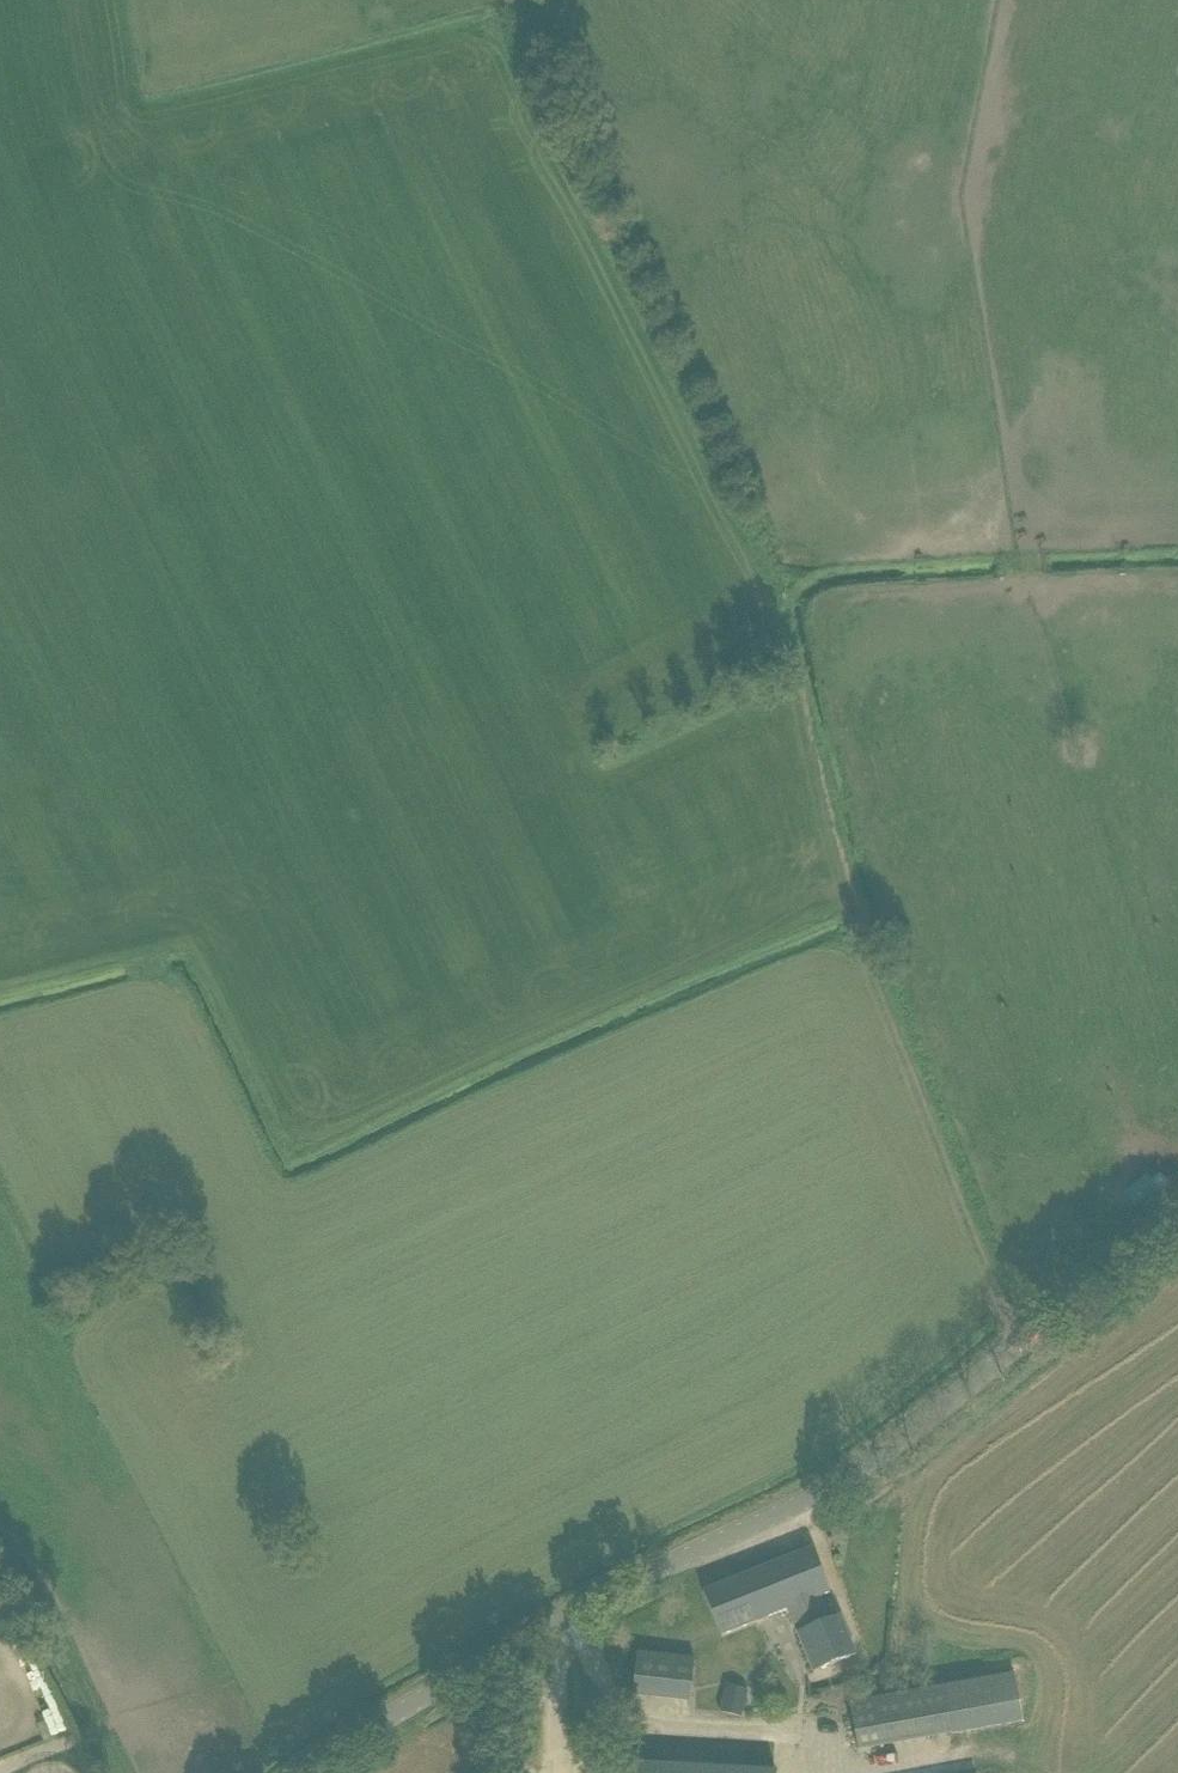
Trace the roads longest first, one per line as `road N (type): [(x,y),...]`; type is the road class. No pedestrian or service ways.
road 1 (unclassified): [(300,1772),(587,1579),(724,1510),(850,1461),(1177,1211)]

